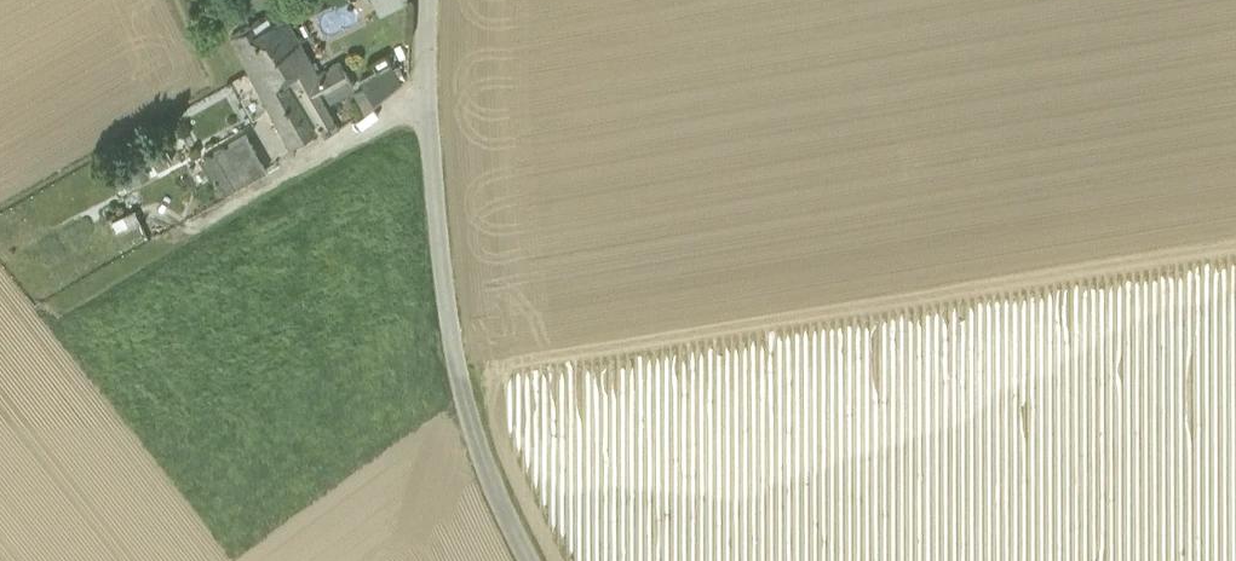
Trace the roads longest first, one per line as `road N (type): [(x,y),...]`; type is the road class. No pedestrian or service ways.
road 1 (unclassified): [(429,0),(437,249),(461,387),(527,560)]

